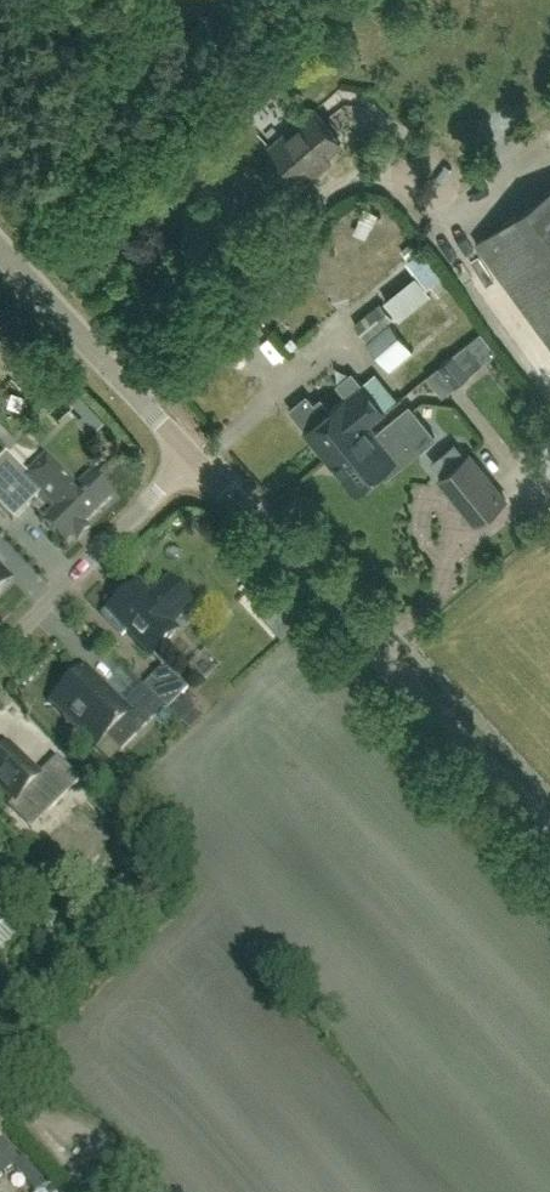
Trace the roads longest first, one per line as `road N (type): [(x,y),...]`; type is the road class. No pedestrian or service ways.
road 1 (tertiary): [(549,839),(193,461)]
road 2 (tertiary): [(193,461),(0,248)]
road 3 (unclassified): [(0,659),(193,461)]

